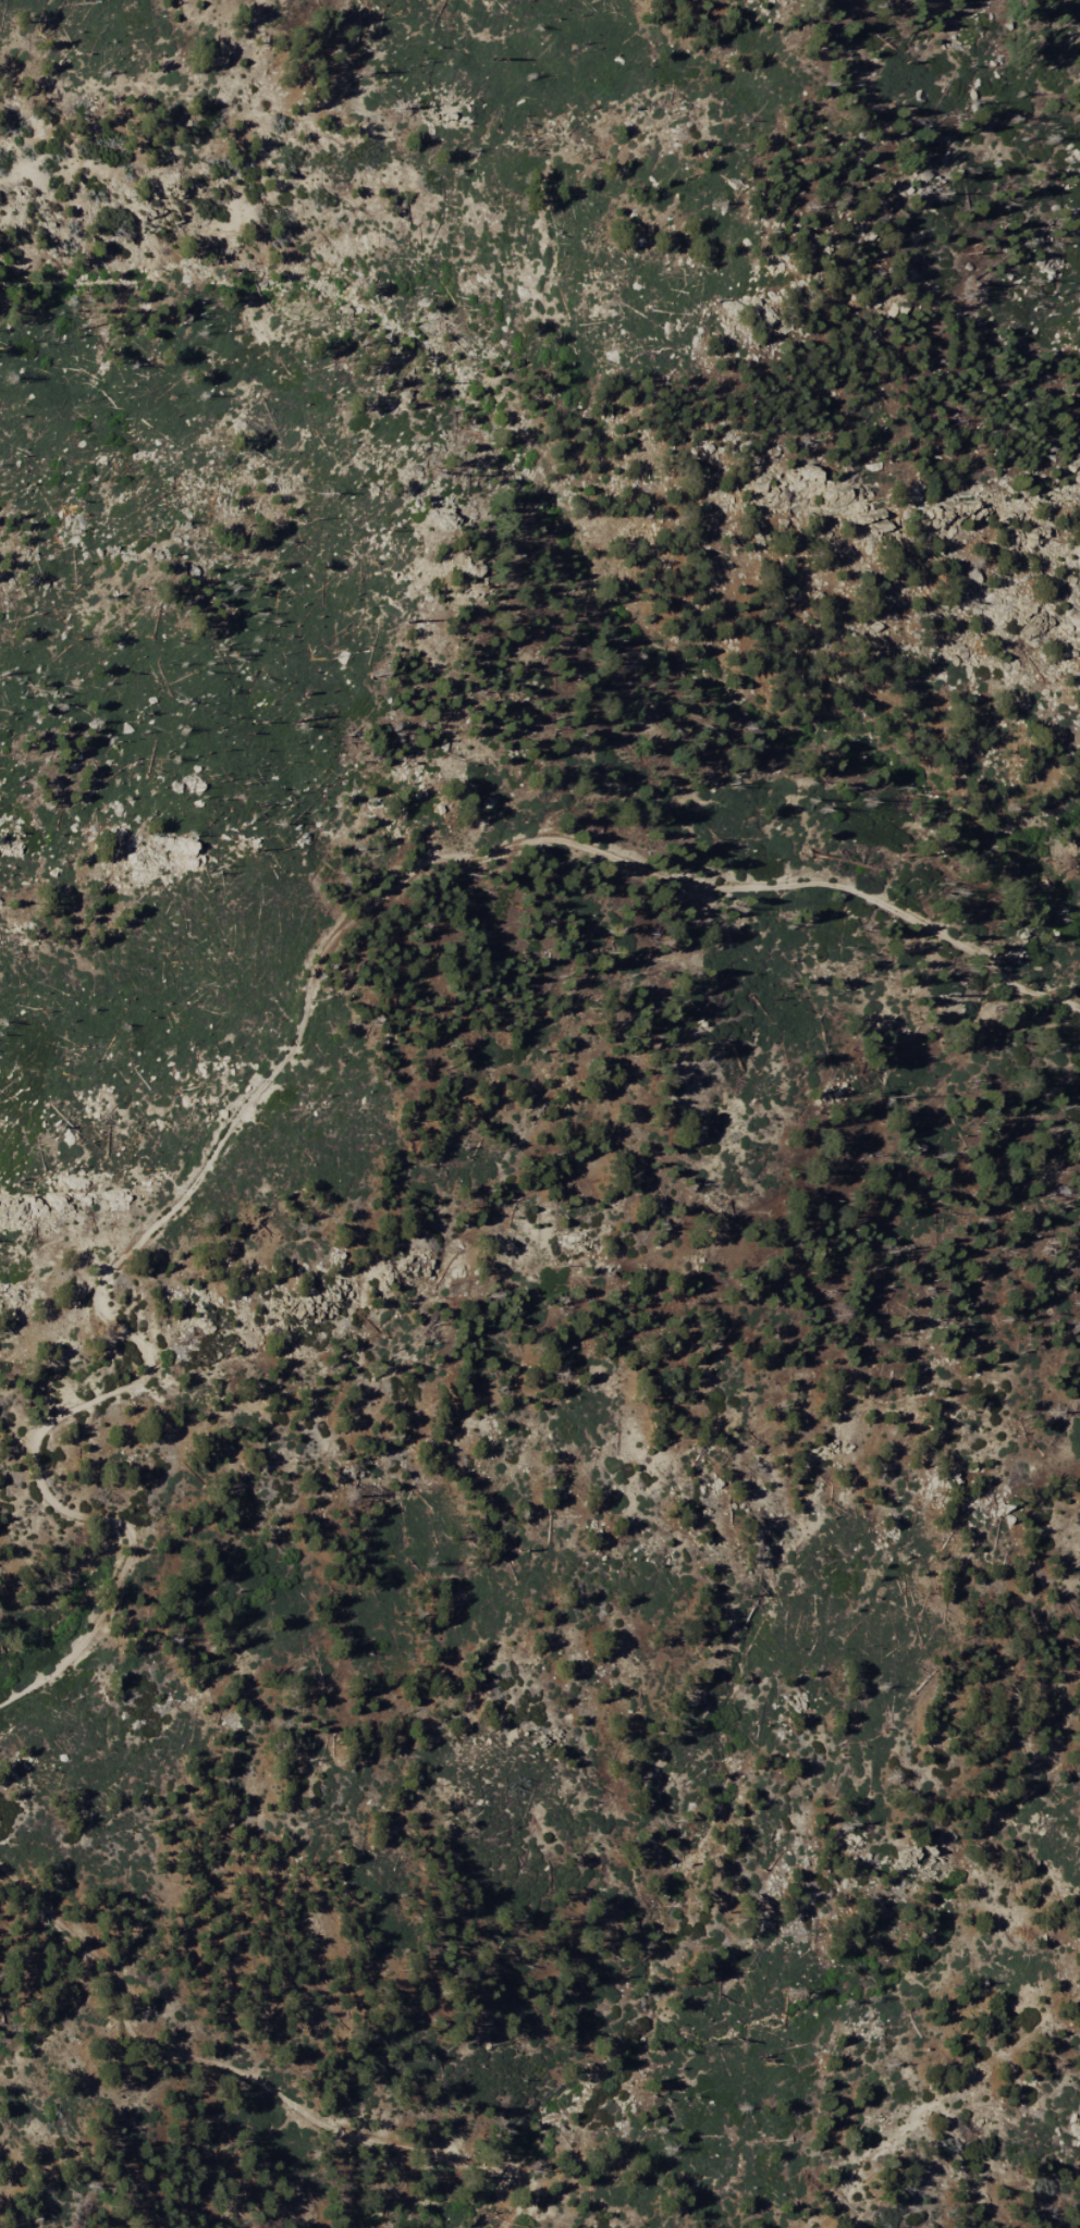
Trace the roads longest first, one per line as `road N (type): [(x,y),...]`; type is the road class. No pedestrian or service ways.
road 1 (track): [(0,1701),(77,1649),(128,1549),(130,1529),(70,1513),(49,1500),(38,1477),(36,1442),(47,1424),(142,1381),(149,1366),(143,1347),(98,1309),(99,1283),(192,1191),(304,1038),(321,958),(435,854),(478,857),(533,839),(567,841),(682,887),(771,889),(819,881),(851,887),(943,935),(1015,986),(1079,1007)]
road 2 (track): [(503,2227),(520,2207),(519,2184),(507,2170),(332,2130),(225,2067),(139,2044),(127,2028),(119,1981),(0,1867)]

